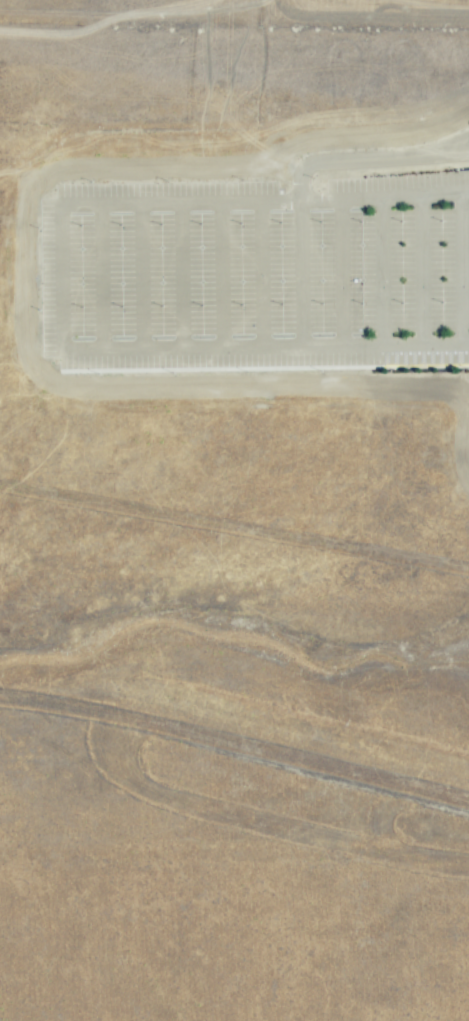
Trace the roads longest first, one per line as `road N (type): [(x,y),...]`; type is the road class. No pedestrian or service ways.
road 1 (track): [(468,804),(255,750),(0,701)]
road 2 (track): [(0,488),(468,567)]

